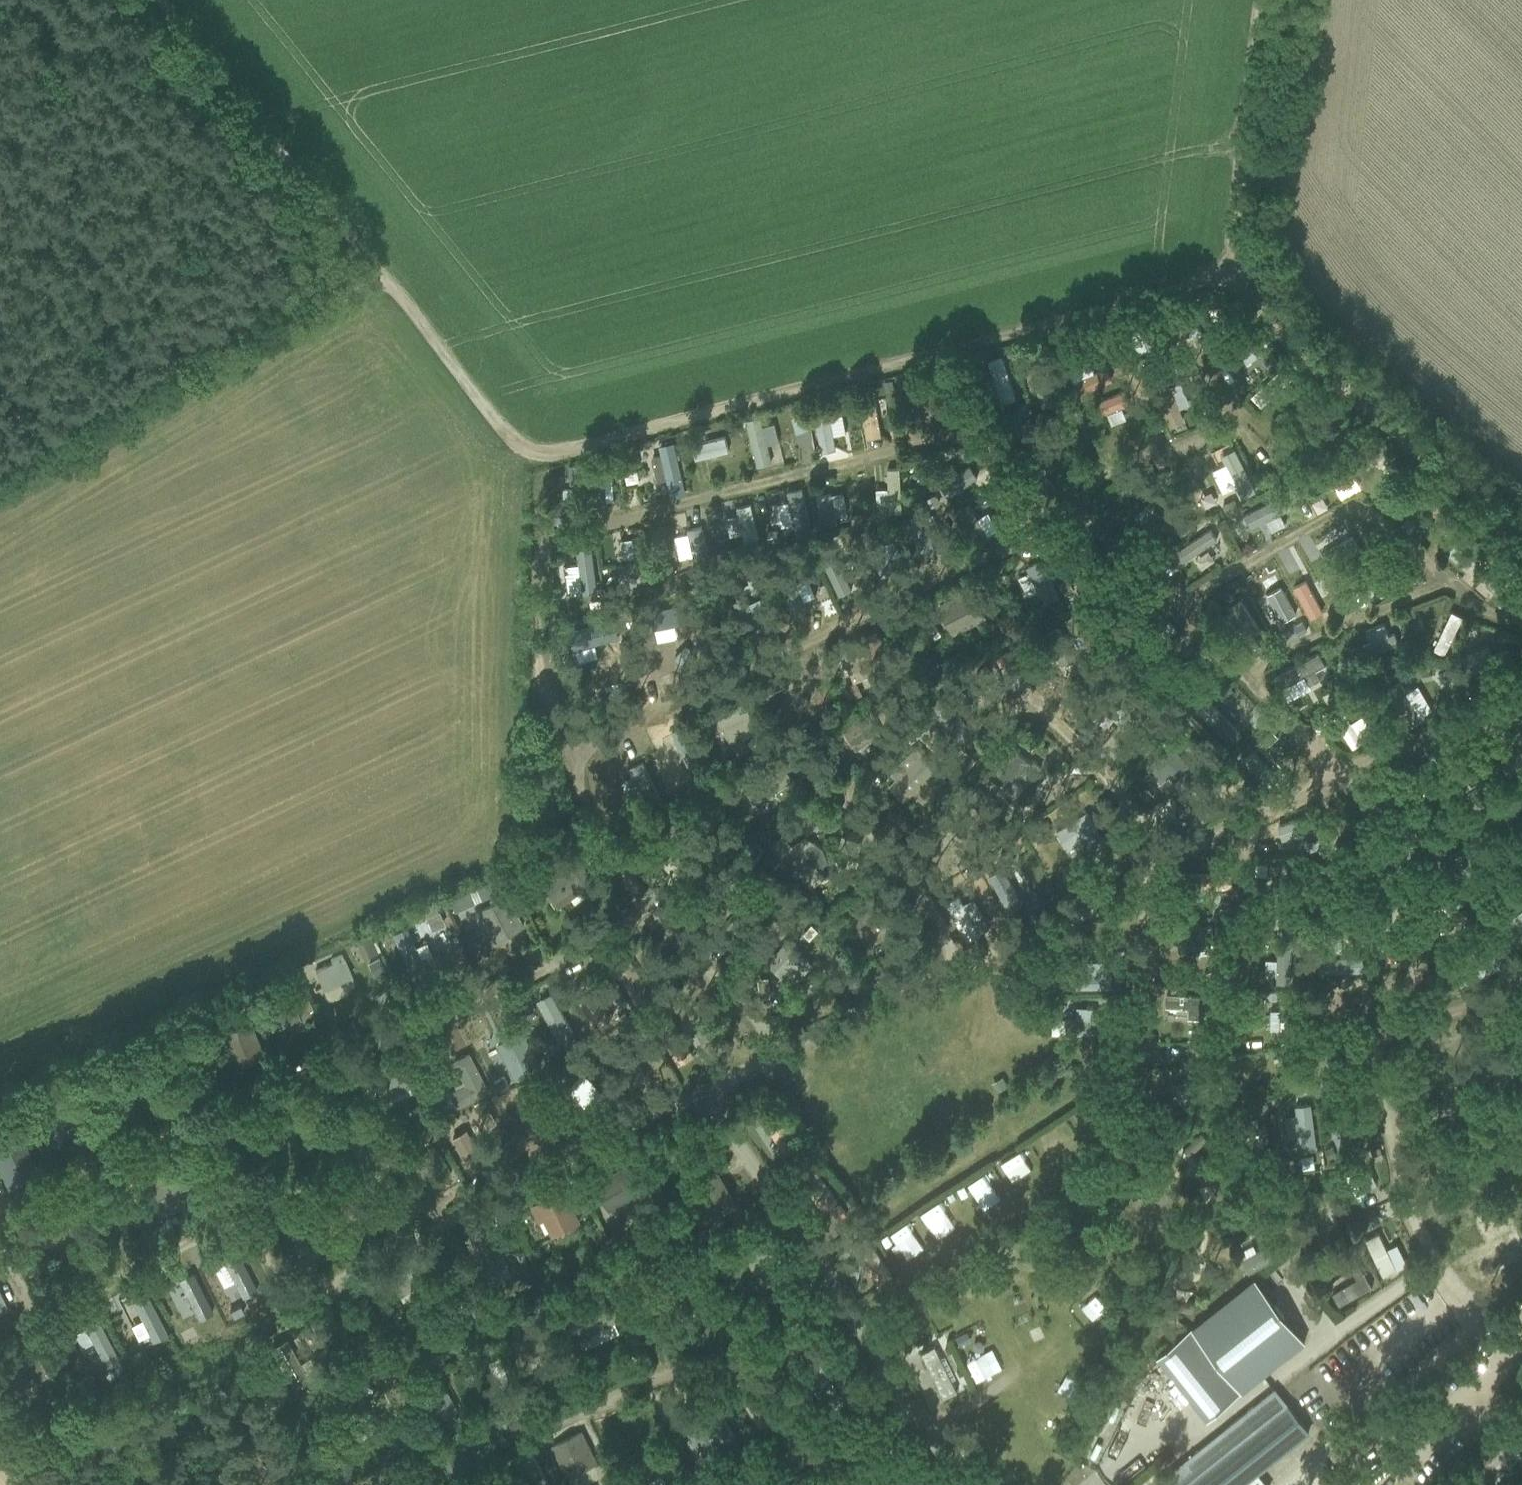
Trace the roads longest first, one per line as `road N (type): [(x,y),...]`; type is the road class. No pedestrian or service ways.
road 1 (track): [(1233,281),(552,448),(511,436),(382,265),(0,492)]
road 2 (track): [(1233,281),(1521,515)]
road 3 (track): [(171,0),(313,168),(382,265)]
road 4 (track): [(1255,0),(1235,168),(1233,281)]

